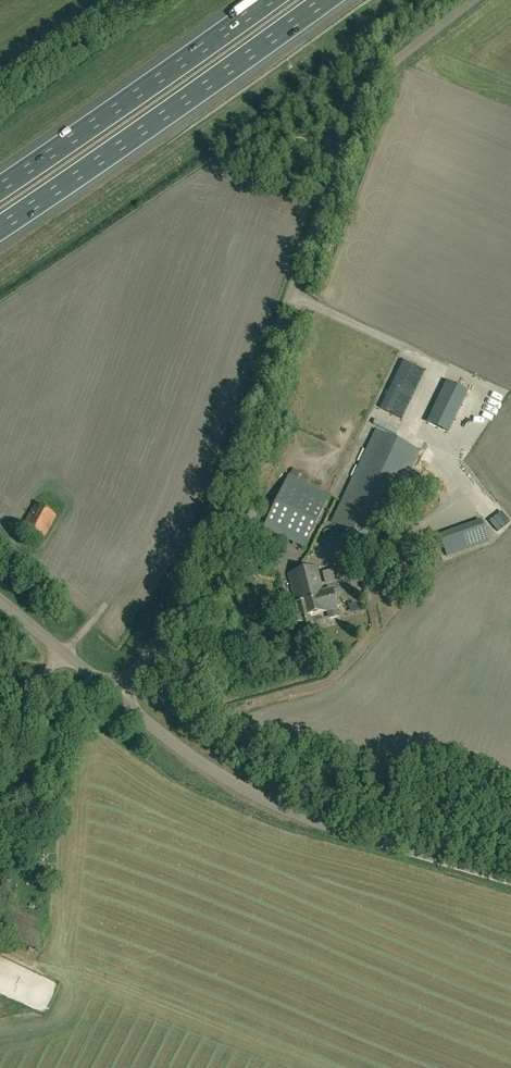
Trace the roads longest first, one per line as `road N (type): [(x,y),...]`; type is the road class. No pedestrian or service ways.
road 1 (unclassified): [(114,694),(167,619),(366,87),(474,0)]
road 2 (unclassified): [(510,880),(276,805),(194,757),(114,694)]
road 3 (motorway): [(0,228),(323,0)]
road 4 (motorway): [(268,0),(0,188)]
road 5 (unclassified): [(114,694),(0,599)]
road 6 (unclassified): [(0,69),(101,0)]

